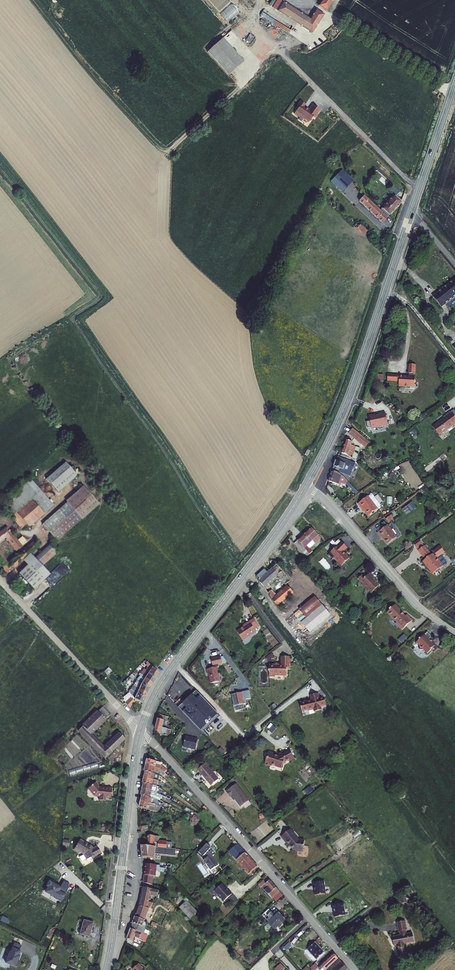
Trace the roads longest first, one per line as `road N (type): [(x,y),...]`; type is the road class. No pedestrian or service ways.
road 1 (residential): [(355,969),(140,730)]
road 2 (tertiary): [(306,486),(169,671),(140,730)]
road 3 (tertiary): [(410,216),(348,399),(306,486)]
road 4 (tertiary): [(140,730),(106,969)]
road 5 (unclassified): [(306,486),(414,601),(454,631)]
road 6 (unclassified): [(140,730),(0,580)]
road 7 (tertiary): [(454,84),(410,216)]

